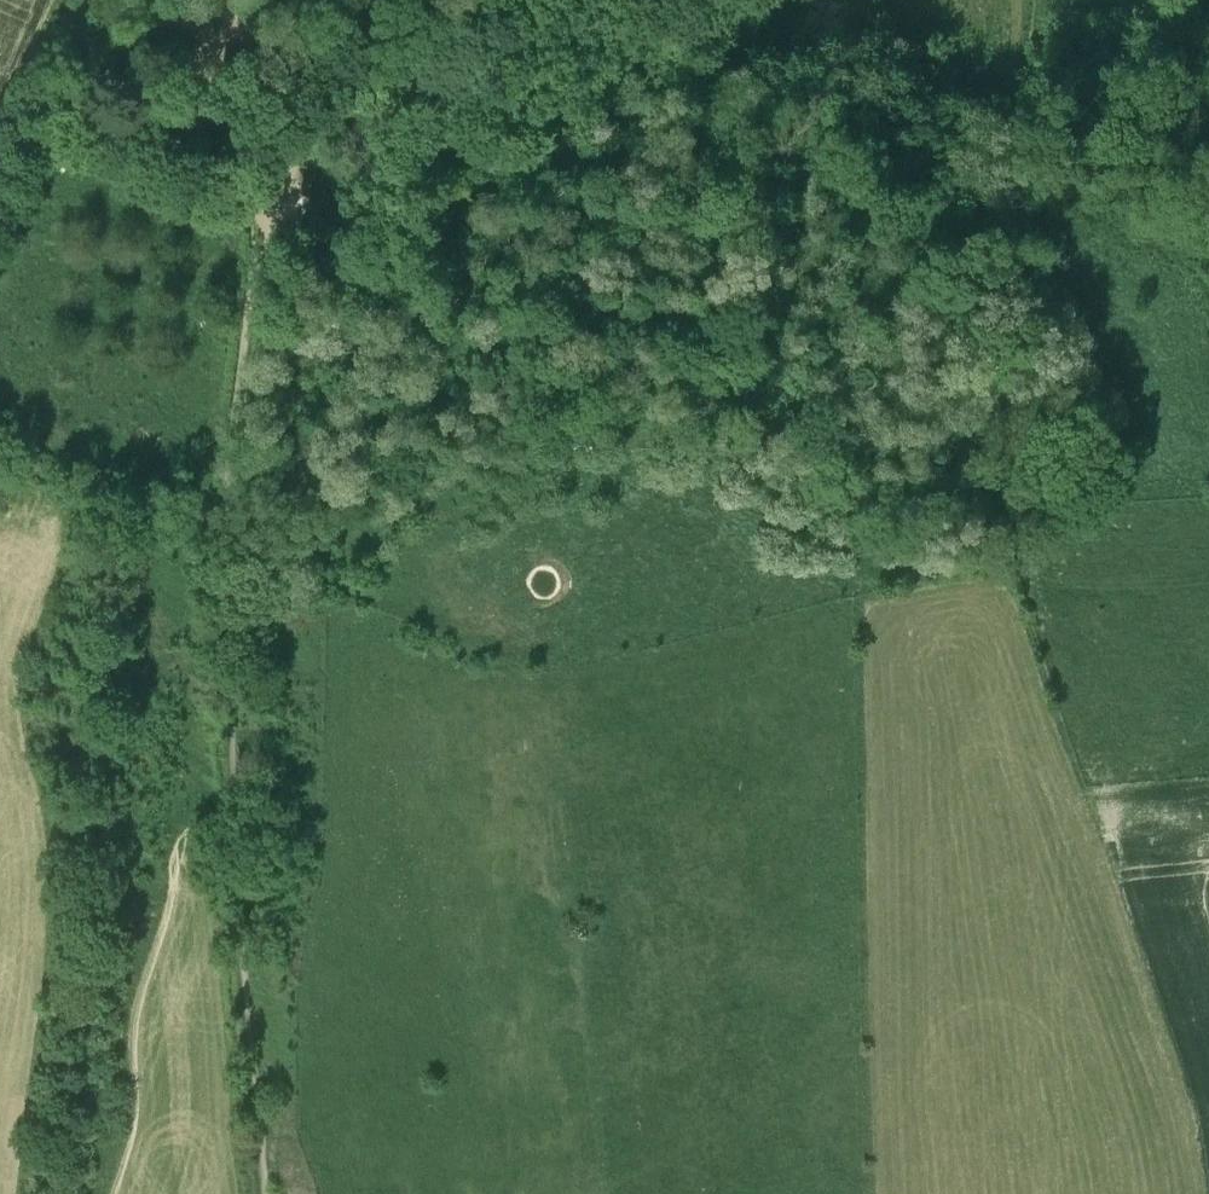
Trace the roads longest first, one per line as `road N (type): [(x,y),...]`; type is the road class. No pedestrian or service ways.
road 1 (track): [(269,1193),(237,849),(228,512),(272,202),(293,154),(337,111),(586,0)]
road 2 (track): [(133,0),(91,64),(83,86),(90,118),(105,133),(272,202)]

